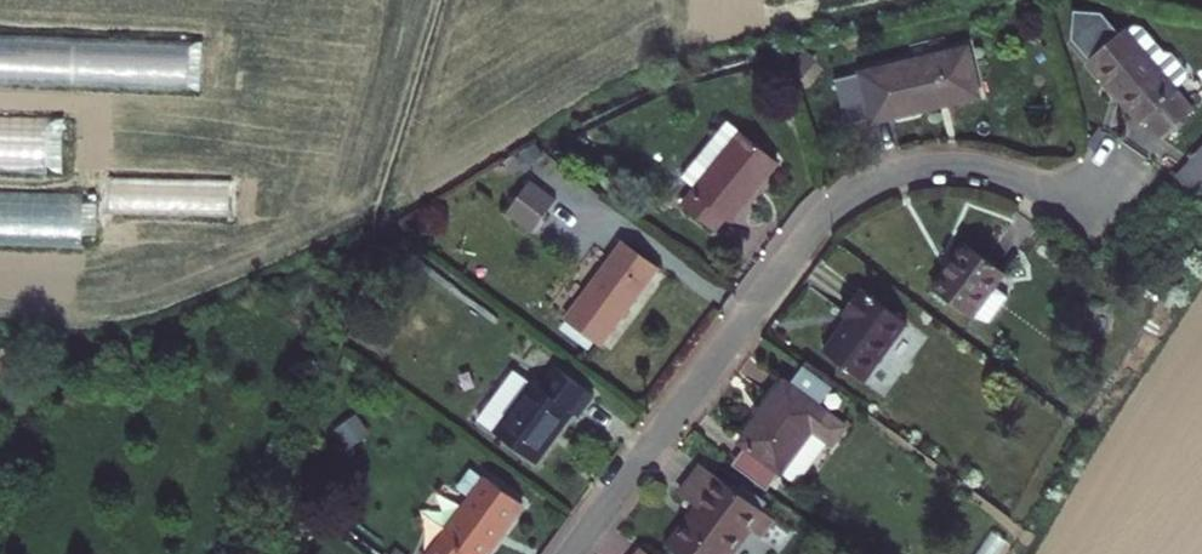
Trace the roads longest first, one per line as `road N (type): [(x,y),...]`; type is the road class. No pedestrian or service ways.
road 1 (residential): [(572,553),(832,206),(897,176),(928,172),(993,175),(1092,199)]

